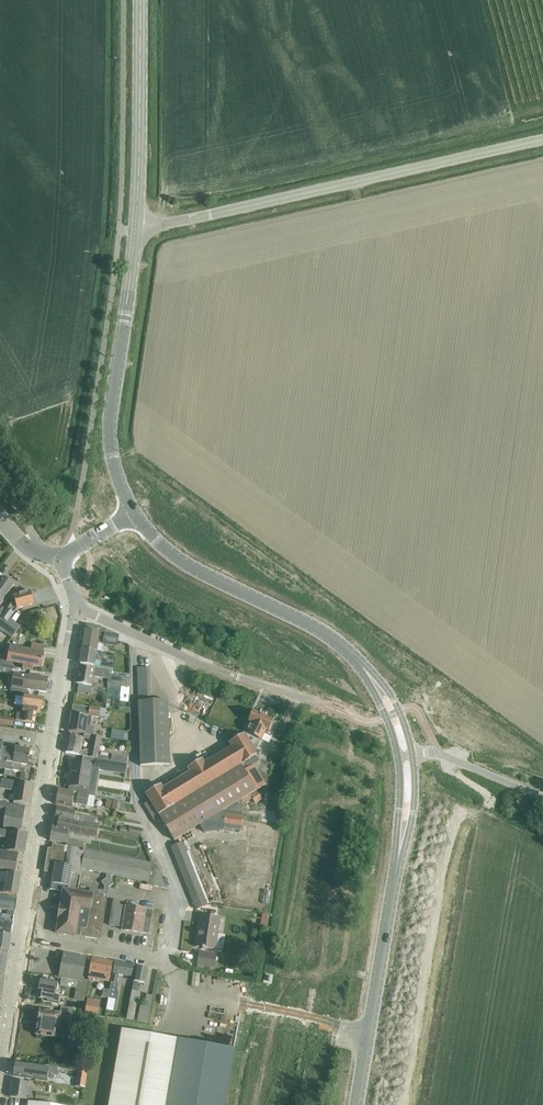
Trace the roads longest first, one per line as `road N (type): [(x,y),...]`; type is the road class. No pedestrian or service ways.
road 1 (residential): [(21,935),(154,959),(176,946),(179,915),(135,792),(127,632)]
road 2 (unclassified): [(135,232),(542,140)]
road 3 (track): [(295,1104),(354,739),(347,714)]
road 4 (tertiary): [(21,935),(78,607)]
road 5 (tertiary): [(374,680),(313,626),(182,562),(135,514)]
road 6 (tertiary): [(135,514),(115,470),(110,431),(135,232)]
road 7 (tertiary): [(356,1104),(402,833)]
road 8 (tertiary): [(135,232),(140,0)]
road 9 (unclassified): [(239,678),(365,721),(386,717)]
road 10 (tertiary): [(0,1075),(21,935)]
road 11 (residential): [(239,678),(127,632)]

